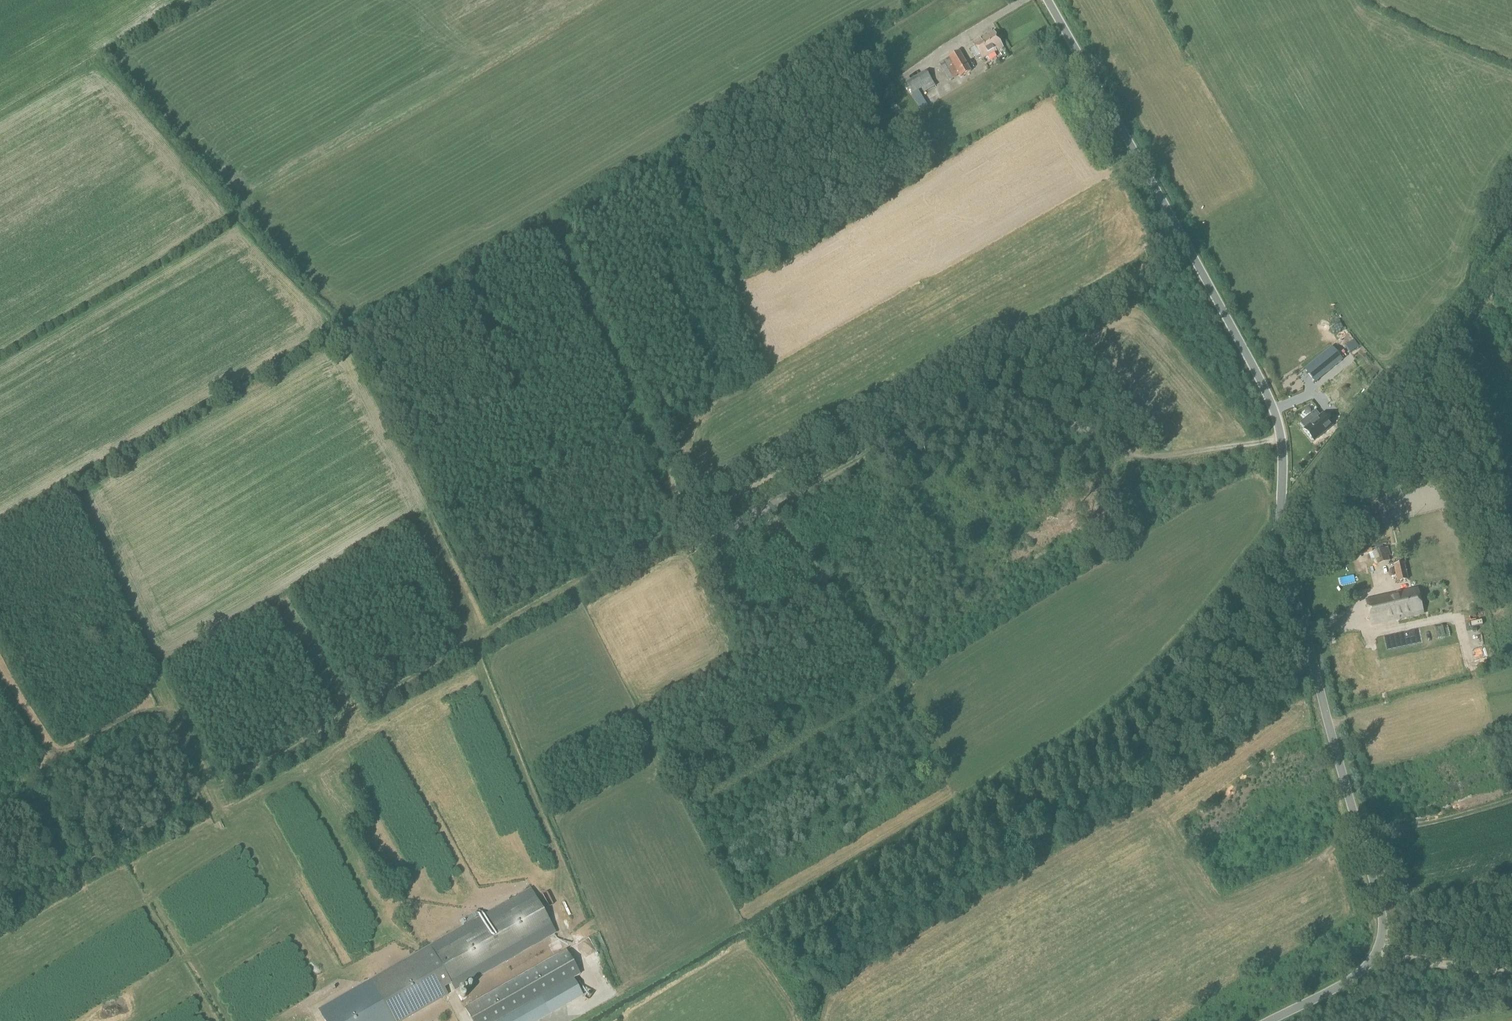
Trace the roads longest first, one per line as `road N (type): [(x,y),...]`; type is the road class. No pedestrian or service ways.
road 1 (unclassified): [(1270,1020),(1377,960),(1385,934),(1288,567),(1284,443),(1267,391),(1199,262),(1049,0)]
road 2 (track): [(1284,443),(1158,451),(1003,382),(758,514),(740,490)]
road 3 (track): [(1187,241),(692,517)]
road 4 (track): [(1511,276),(1457,330),(1511,576)]
road 5 (track): [(1461,619),(1483,699),(1332,726)]
road 6 (track): [(1511,965),(1383,947)]

